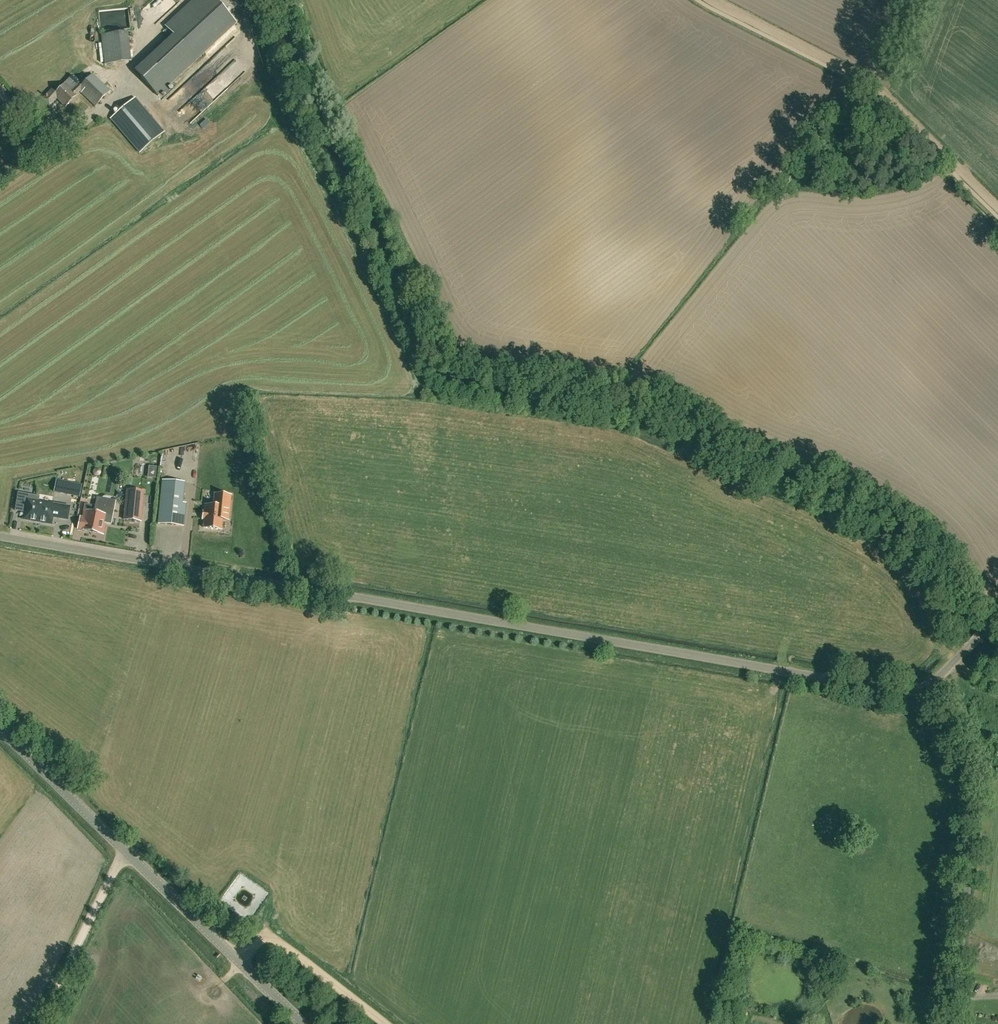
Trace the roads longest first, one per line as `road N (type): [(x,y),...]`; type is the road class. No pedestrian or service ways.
road 1 (unclassified): [(0,537),(892,691),(929,688)]
road 2 (tertiary): [(303,1023),(0,732)]
road 3 (unclassified): [(952,1023),(974,795),(929,688)]
road 4 (track): [(705,0),(882,92)]
road 5 (track): [(125,852),(40,1023)]
road 6 (track): [(235,958),(270,943),(385,1023)]
road 7 (track): [(882,92),(997,206)]

